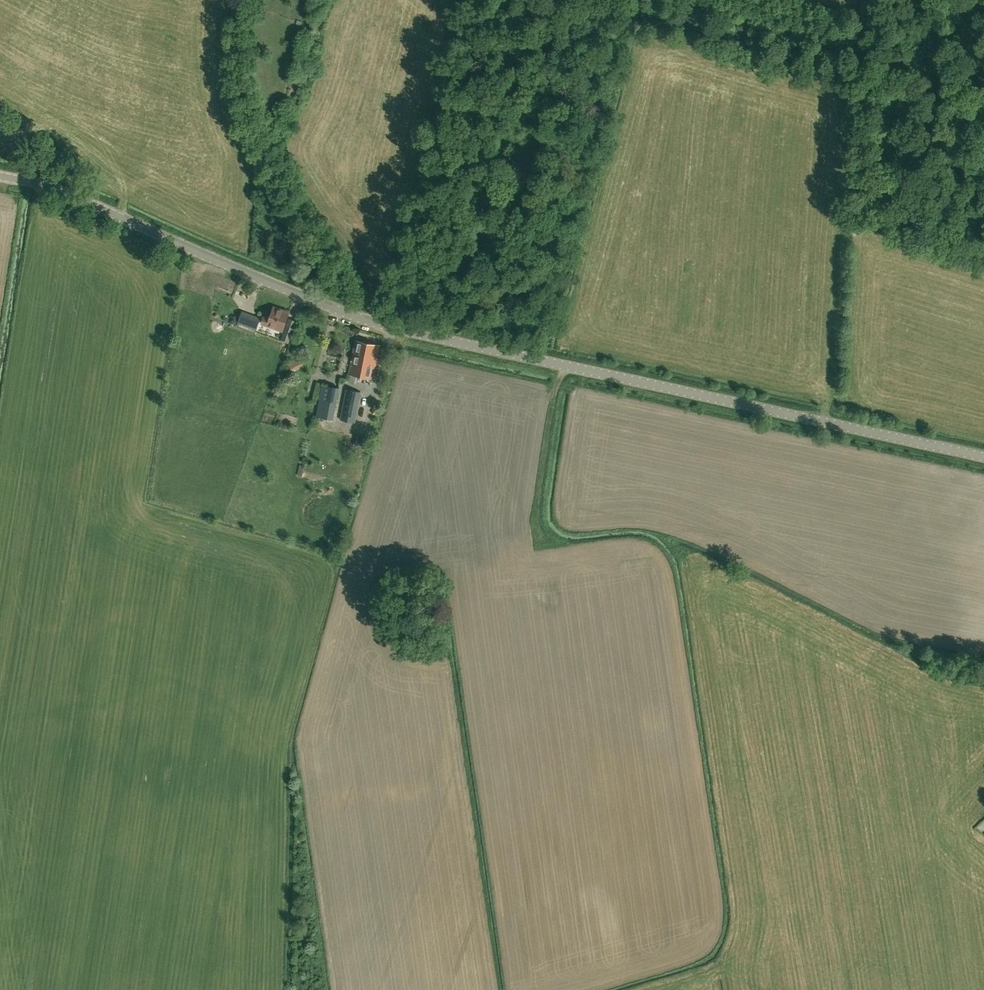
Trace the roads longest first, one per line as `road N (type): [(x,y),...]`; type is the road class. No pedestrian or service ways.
road 1 (tertiary): [(983,458),(409,333),(88,203),(0,177)]
road 2 (track): [(352,315),(254,132),(239,63),(240,0)]

